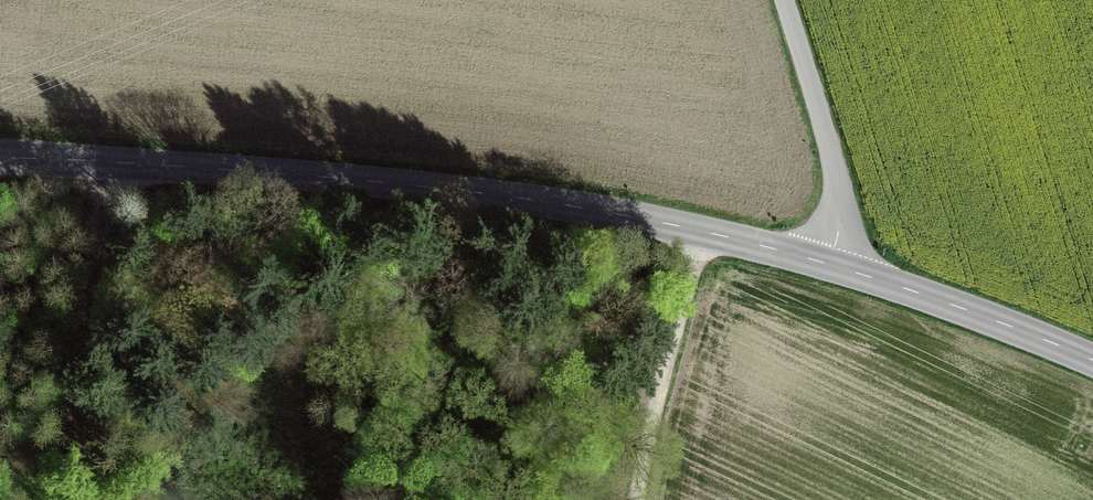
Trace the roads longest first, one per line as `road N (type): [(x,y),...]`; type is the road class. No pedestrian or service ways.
road 1 (secondary): [(0,158),(227,169),(521,197),(831,264)]
road 2 (track): [(53,499),(106,162)]
road 3 (secondary): [(831,264),(1092,360)]
road 4 (track): [(636,499),(705,232)]
road 5 (unclassified): [(831,264),(838,228),(833,167),(782,0)]

